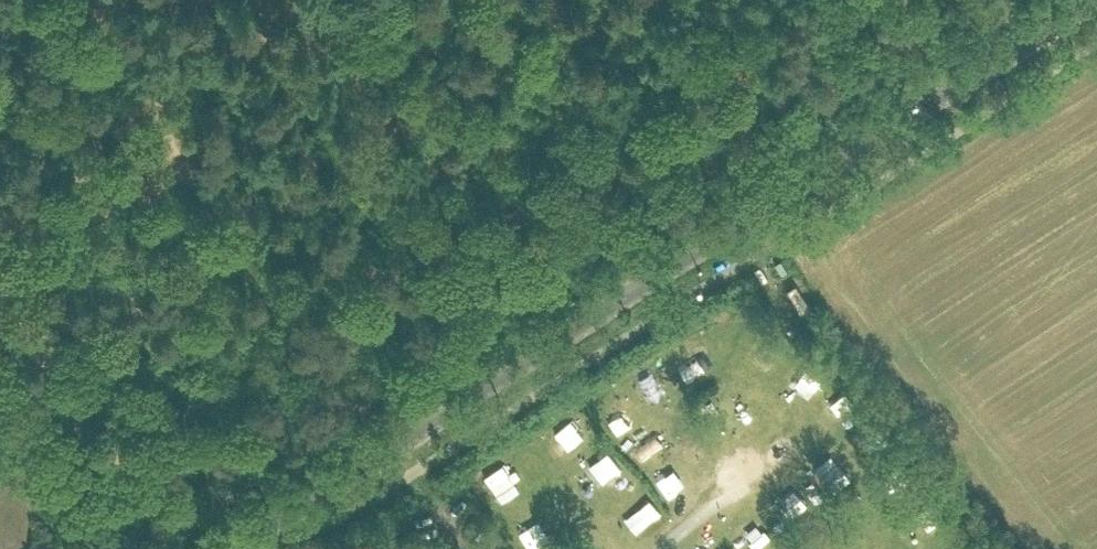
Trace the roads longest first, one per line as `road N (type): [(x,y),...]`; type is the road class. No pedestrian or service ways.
road 1 (tertiary): [(234,548),(1091,0)]

